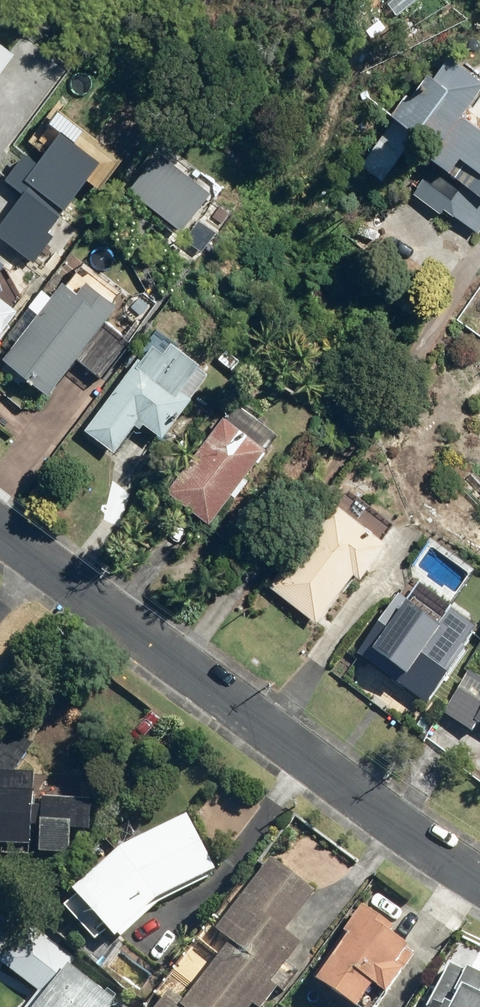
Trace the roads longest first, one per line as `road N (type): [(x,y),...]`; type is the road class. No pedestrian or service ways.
road 1 (residential): [(479,877),(28,554)]

